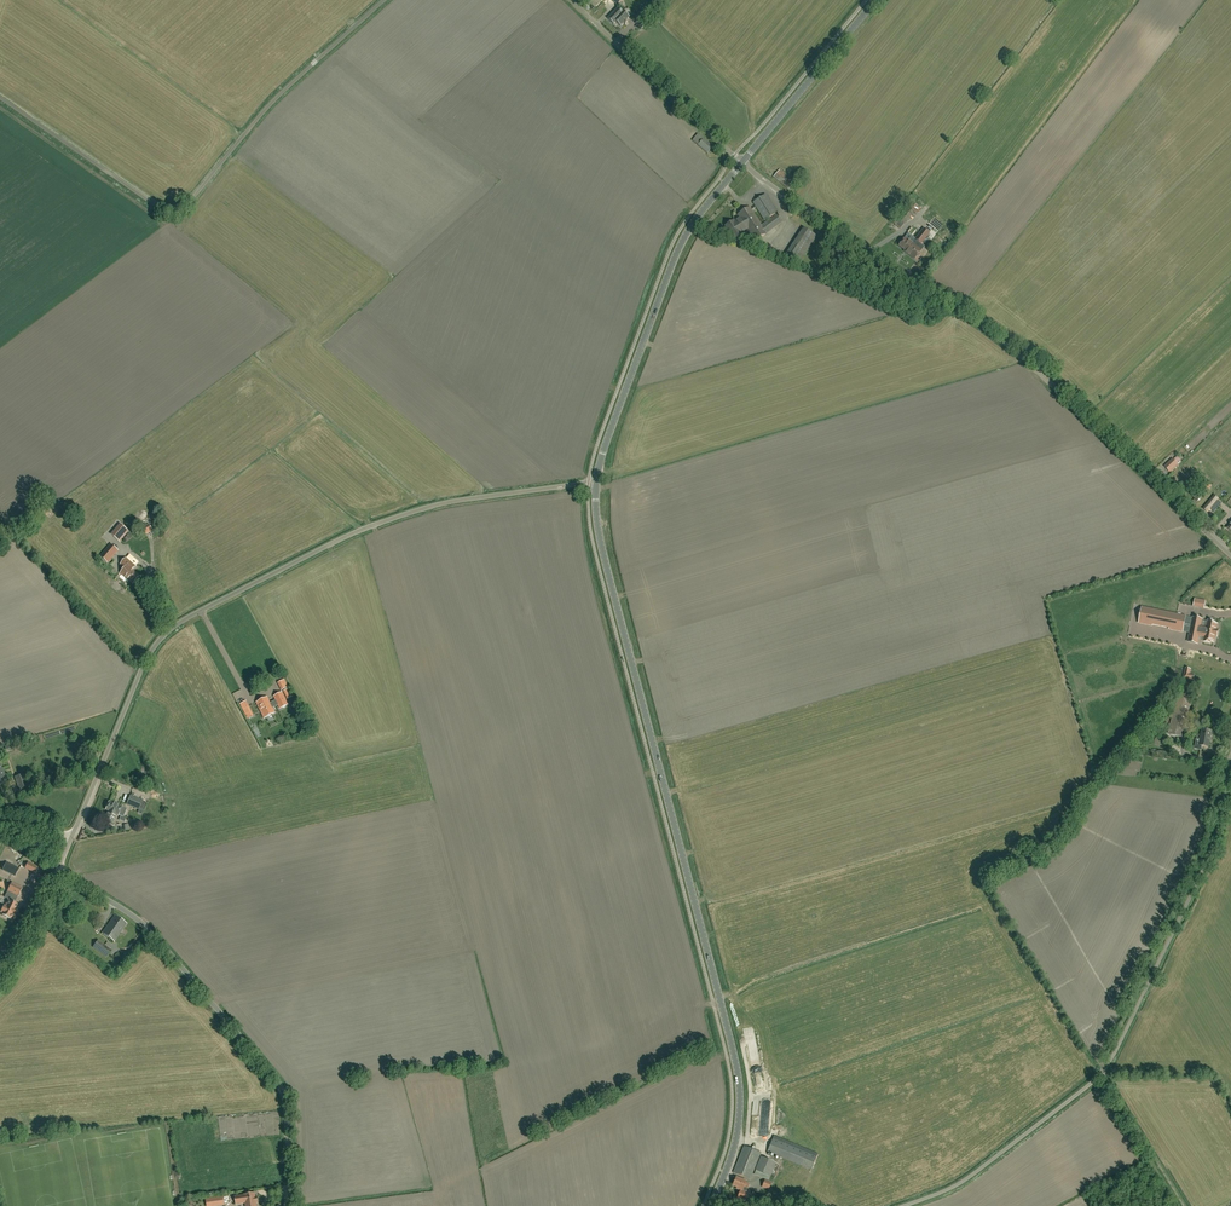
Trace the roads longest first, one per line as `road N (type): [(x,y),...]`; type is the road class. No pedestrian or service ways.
road 1 (secondary): [(712,1205),(735,1143),(738,1068),(601,545),(596,483)]
road 2 (unclassified): [(73,838),(147,655),(173,626),(417,507),(596,483)]
road 3 (unclassified): [(1230,556),(1023,360),(741,164)]
road 4 (unclassified): [(906,1205),(968,1178),(1107,1067),(1212,848),(1230,755)]
road 5 (unclassified): [(0,99),(162,209),(178,211),(277,98),(385,0)]
road 6 (unclassified): [(289,1205),(282,1089),(140,923),(58,870)]
road 7 (secondary): [(596,483),(681,243),(741,164)]
road 8 (unclassified): [(741,164),(571,0)]
road 9 (secondary): [(741,164),(876,0)]
road 10 (unclassified): [(0,983),(23,954),(58,870)]

